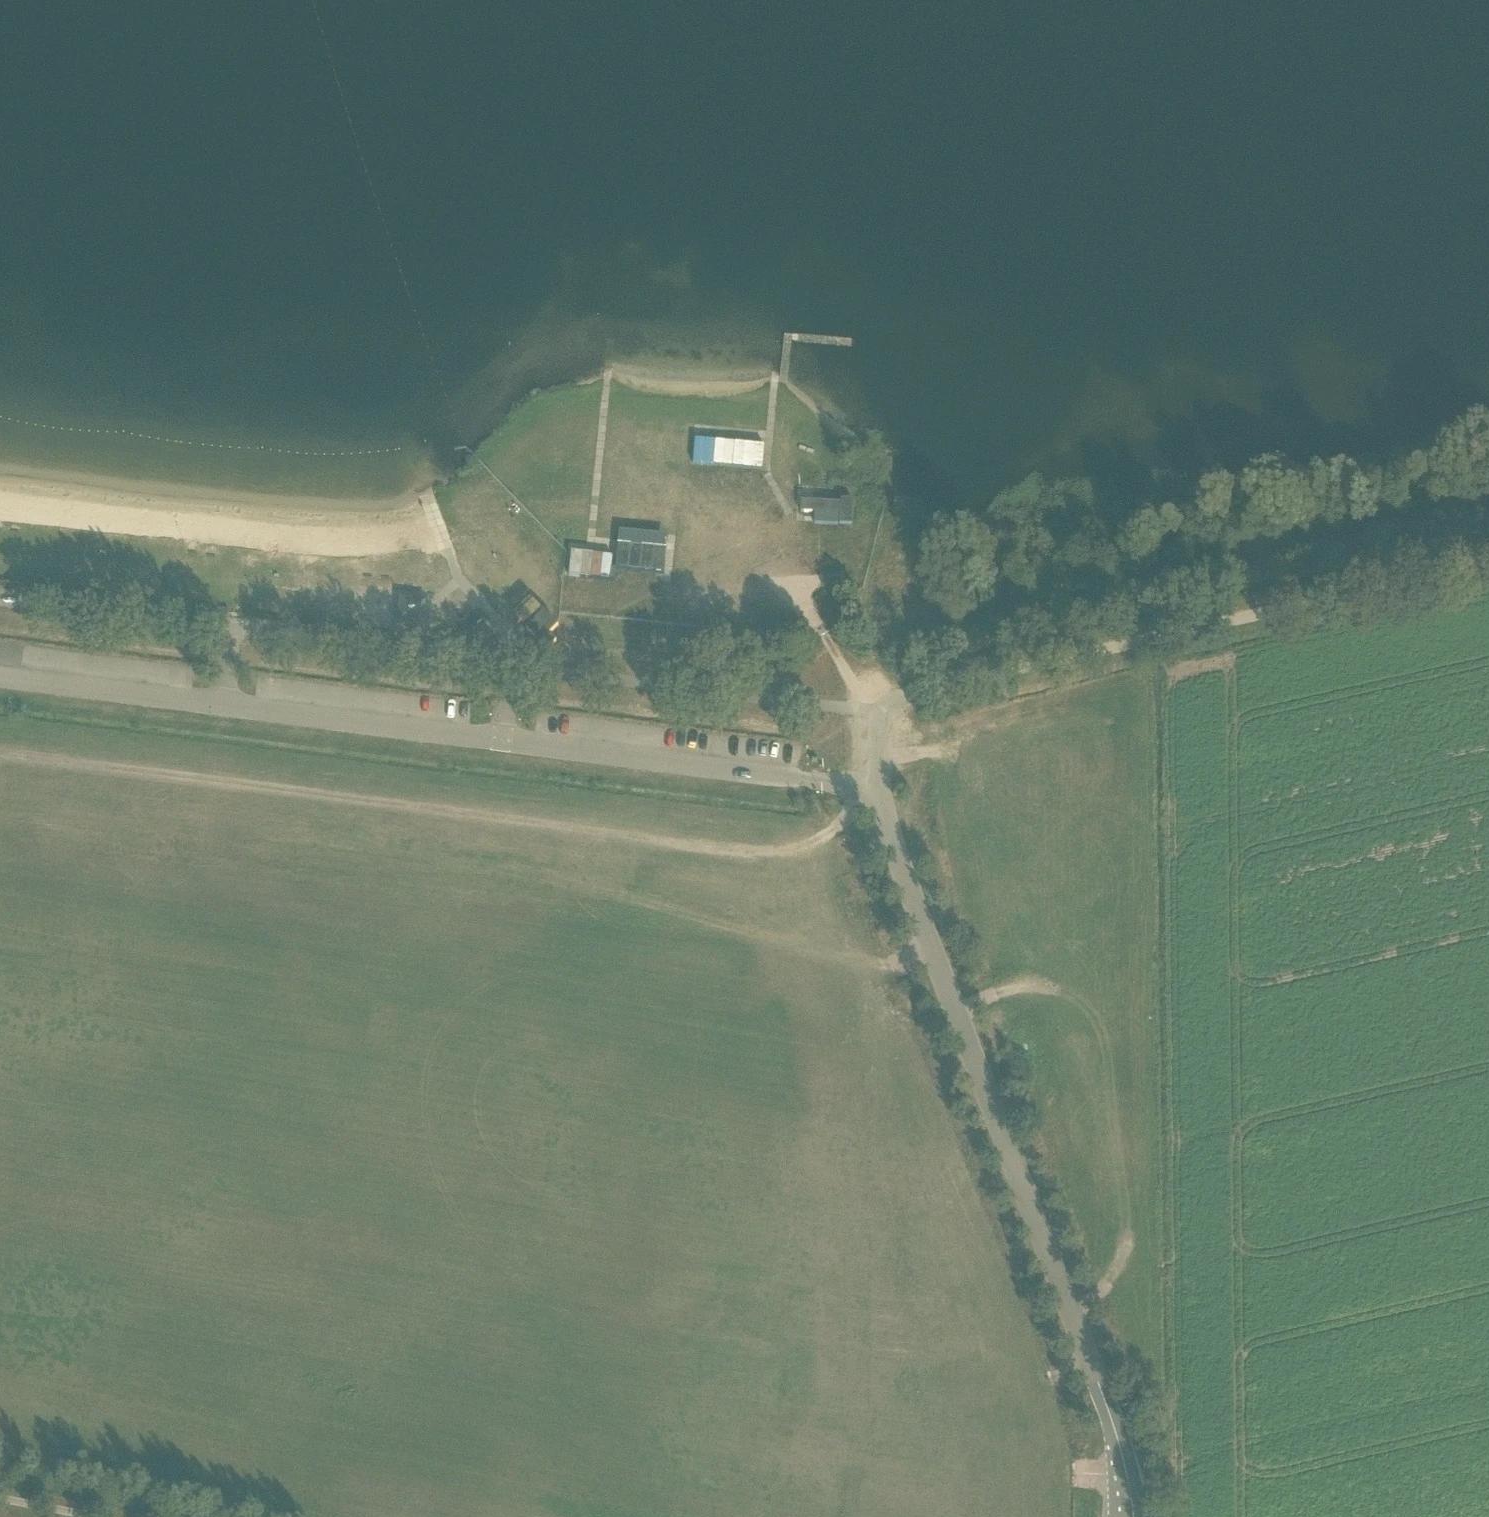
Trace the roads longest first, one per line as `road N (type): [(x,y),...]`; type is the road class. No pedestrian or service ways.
road 1 (unclassified): [(1133,1498),(1087,1345),(877,788),(874,710),(935,688),(1488,561)]

